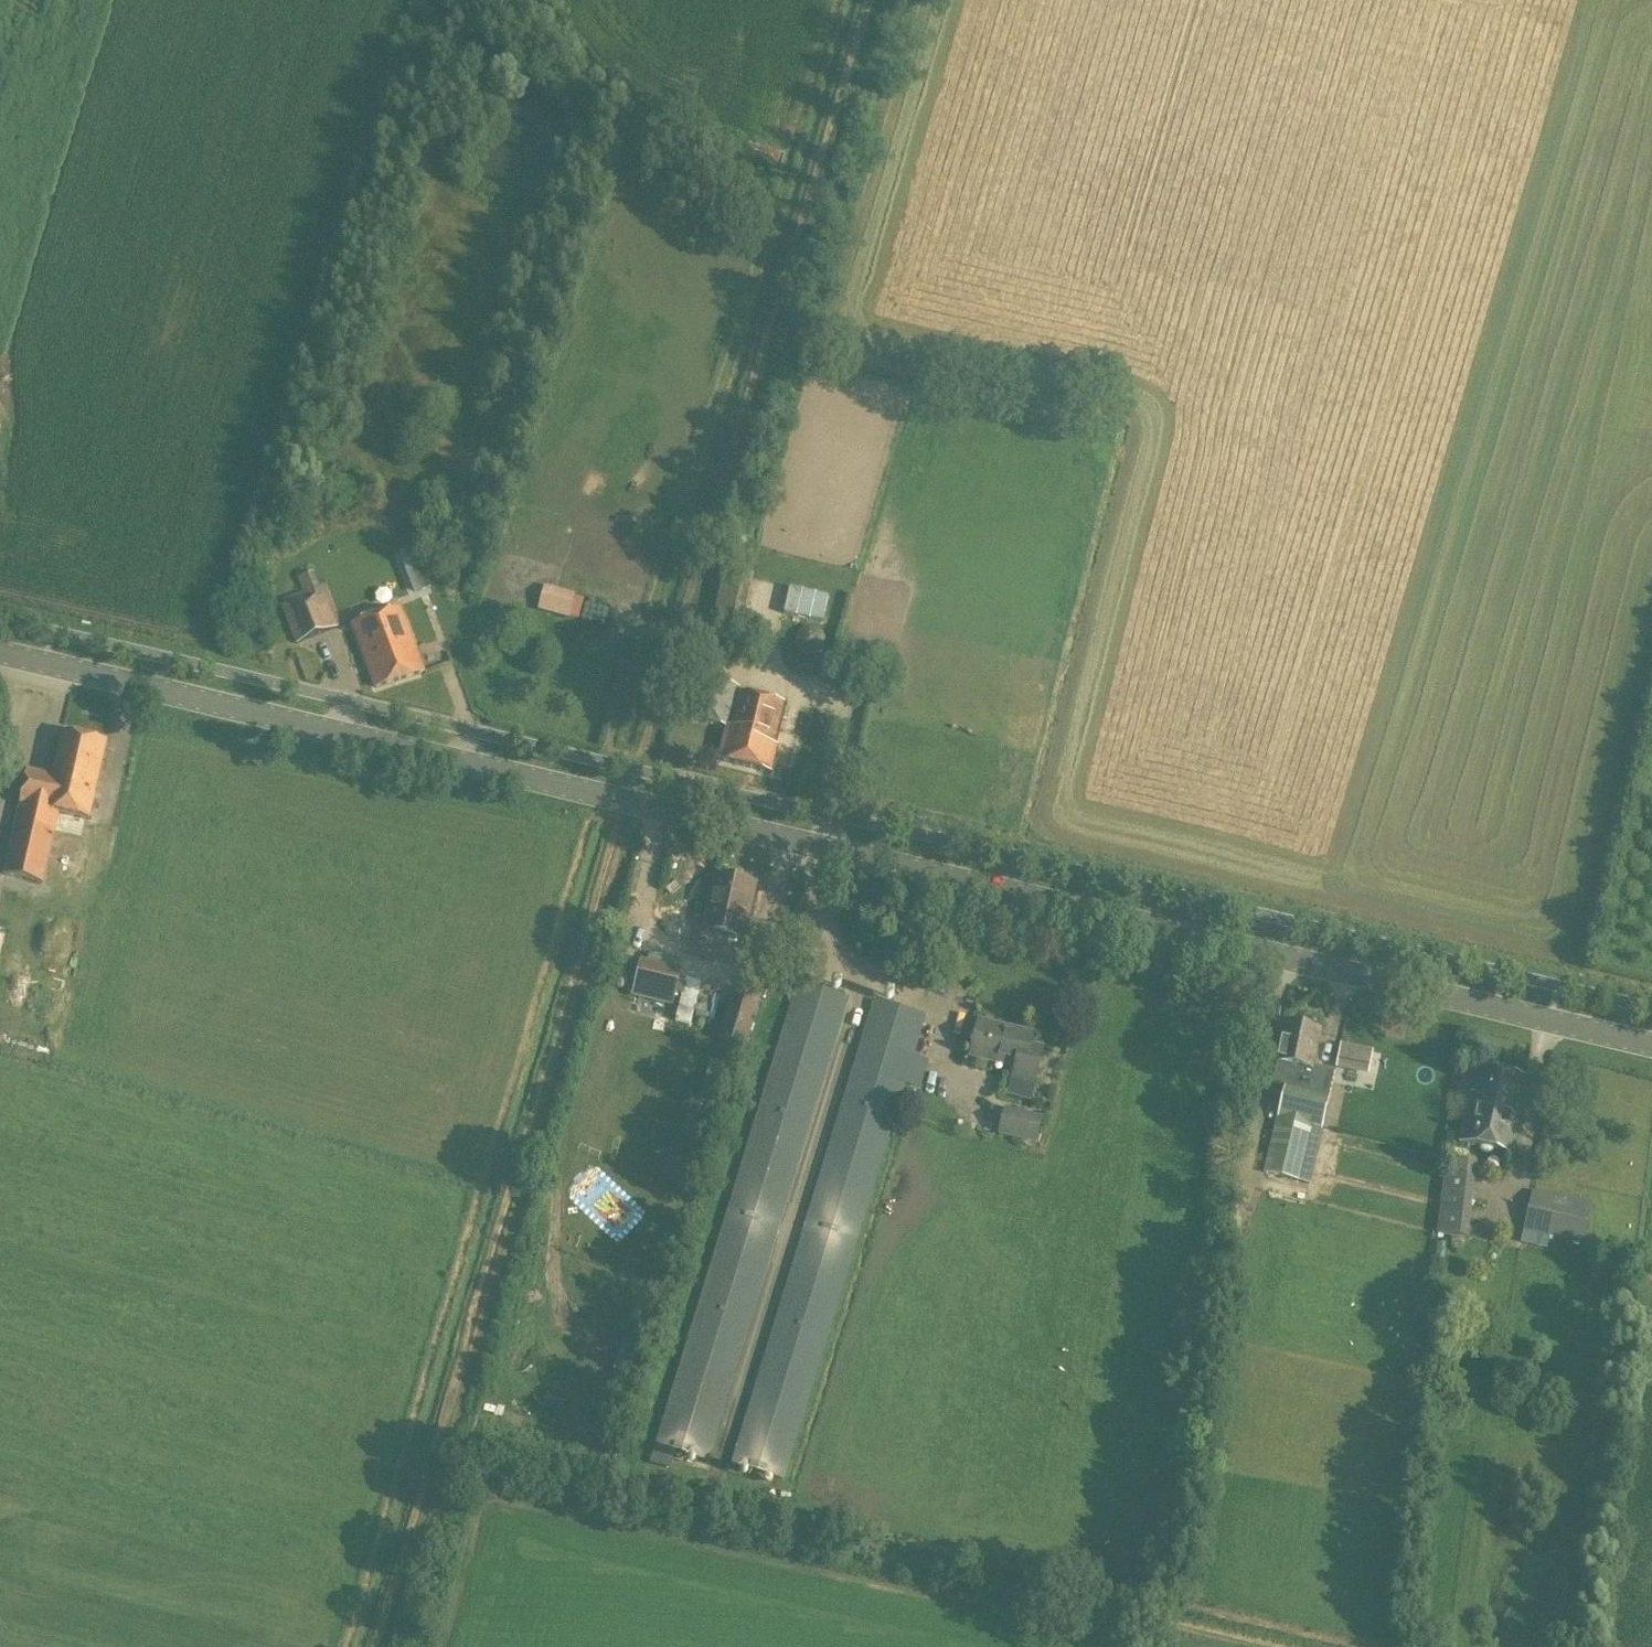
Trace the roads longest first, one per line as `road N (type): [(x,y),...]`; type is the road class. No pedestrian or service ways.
road 1 (secondary): [(0,647),(1651,1038)]

